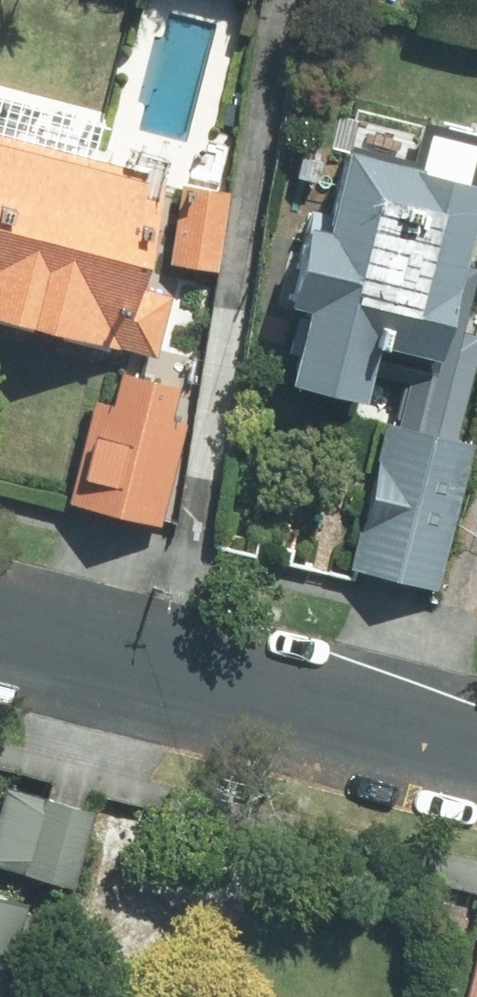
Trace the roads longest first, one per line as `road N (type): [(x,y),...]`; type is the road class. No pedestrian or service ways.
road 1 (residential): [(476,757),(0,634)]

